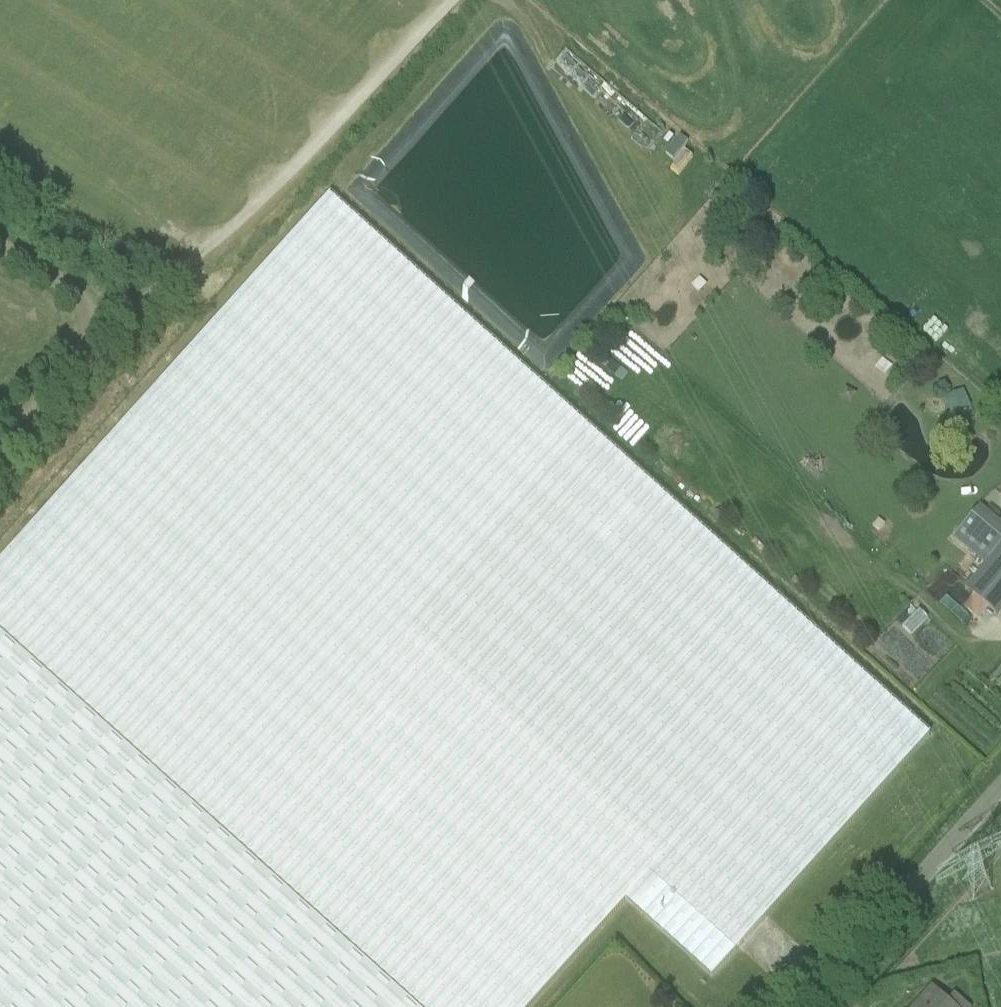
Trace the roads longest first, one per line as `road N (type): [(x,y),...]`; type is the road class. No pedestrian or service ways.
road 1 (track): [(98,322),(139,309),(223,243),(457,0)]
road 2 (unclassified): [(805,1006),(1000,786)]
road 3 (track): [(0,454),(102,332),(98,322)]
road 4 (track): [(98,322),(63,286),(0,247)]

